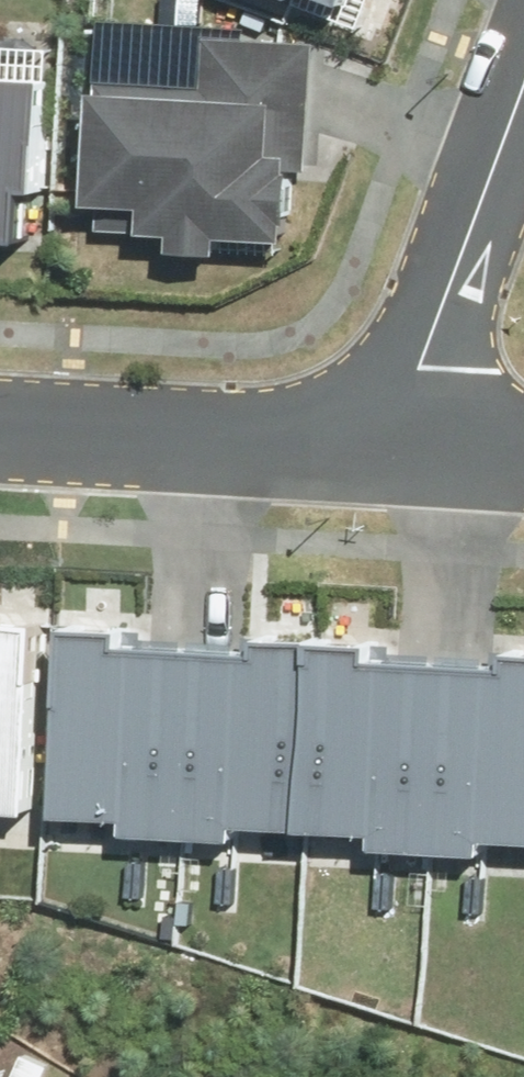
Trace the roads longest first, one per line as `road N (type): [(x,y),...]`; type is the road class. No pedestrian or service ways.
road 1 (residential): [(0,408),(390,432)]
road 2 (residential): [(523,78),(390,432)]
road 3 (residential): [(390,432),(523,457)]

